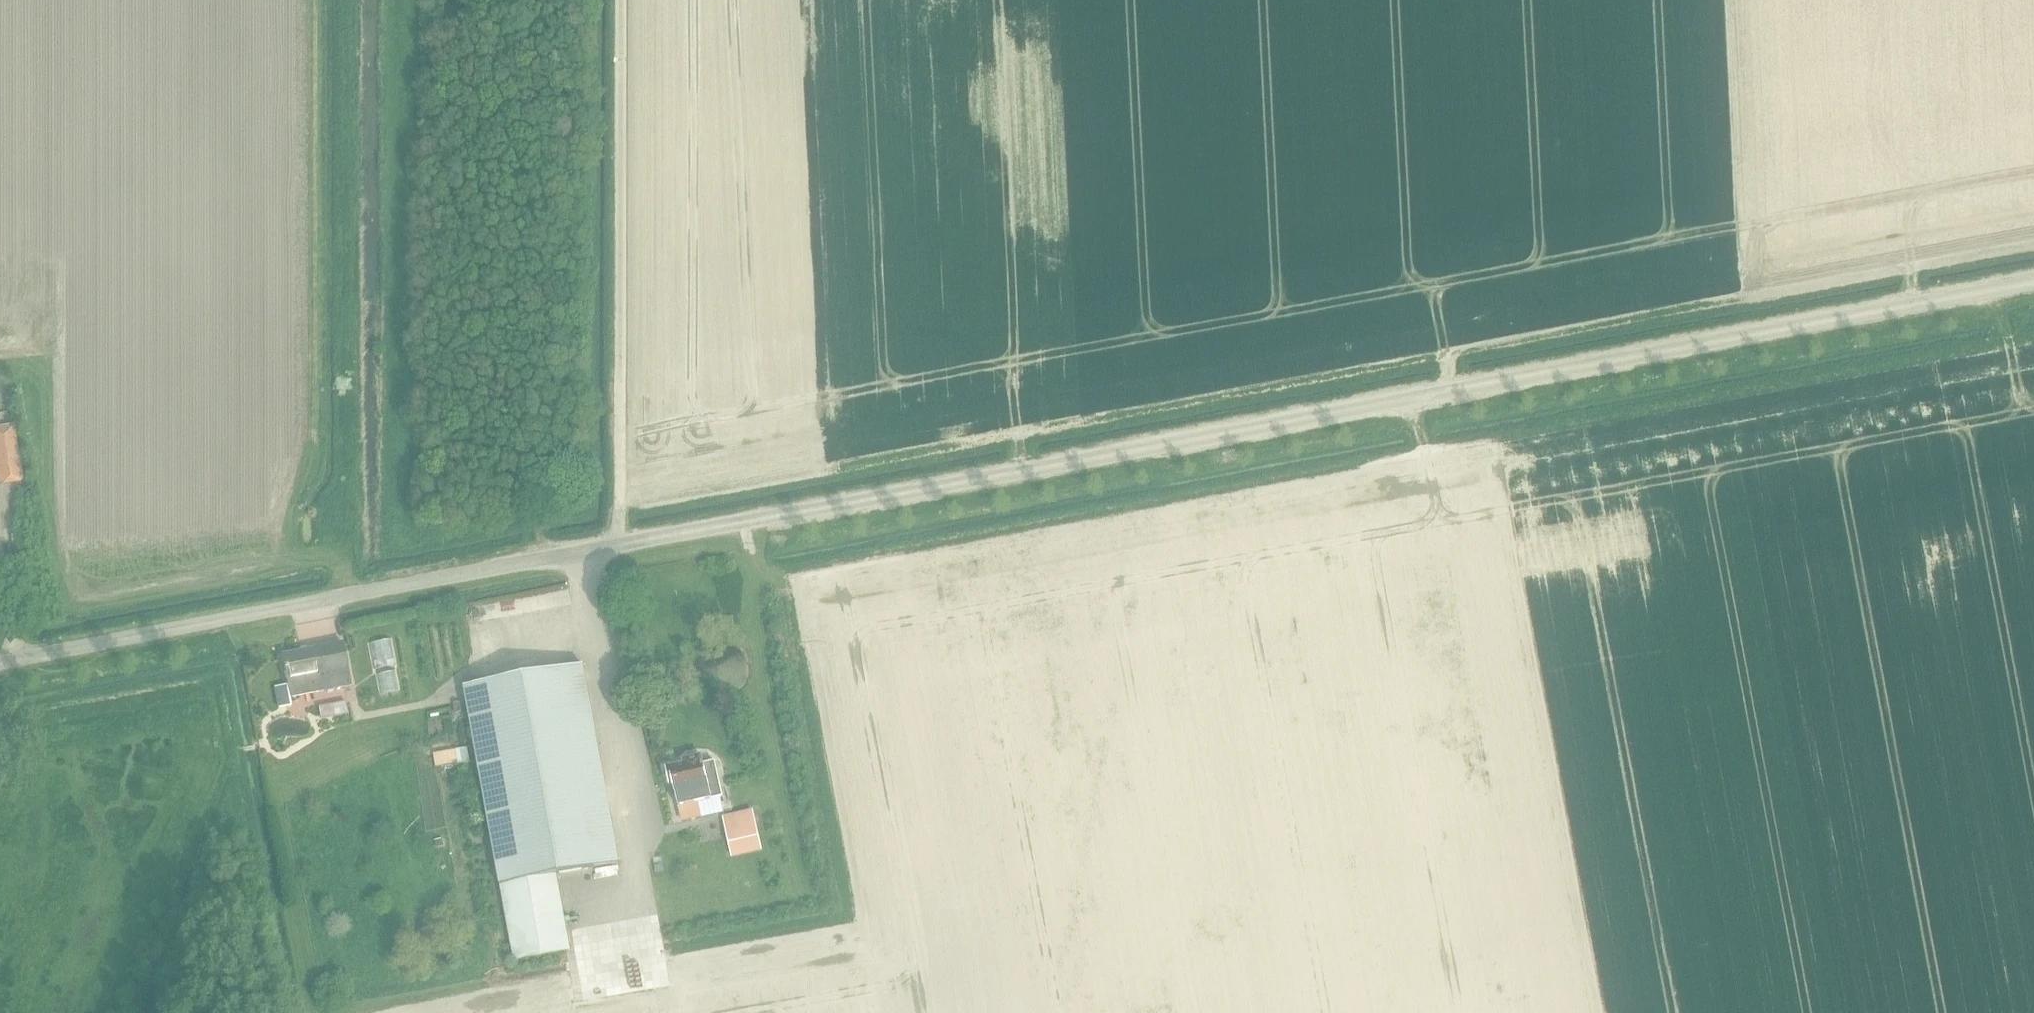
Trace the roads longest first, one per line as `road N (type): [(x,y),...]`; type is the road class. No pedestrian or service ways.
road 1 (unclassified): [(0,658),(2033,284)]
road 2 (track): [(150,1012),(228,767),(211,681),(0,720)]

